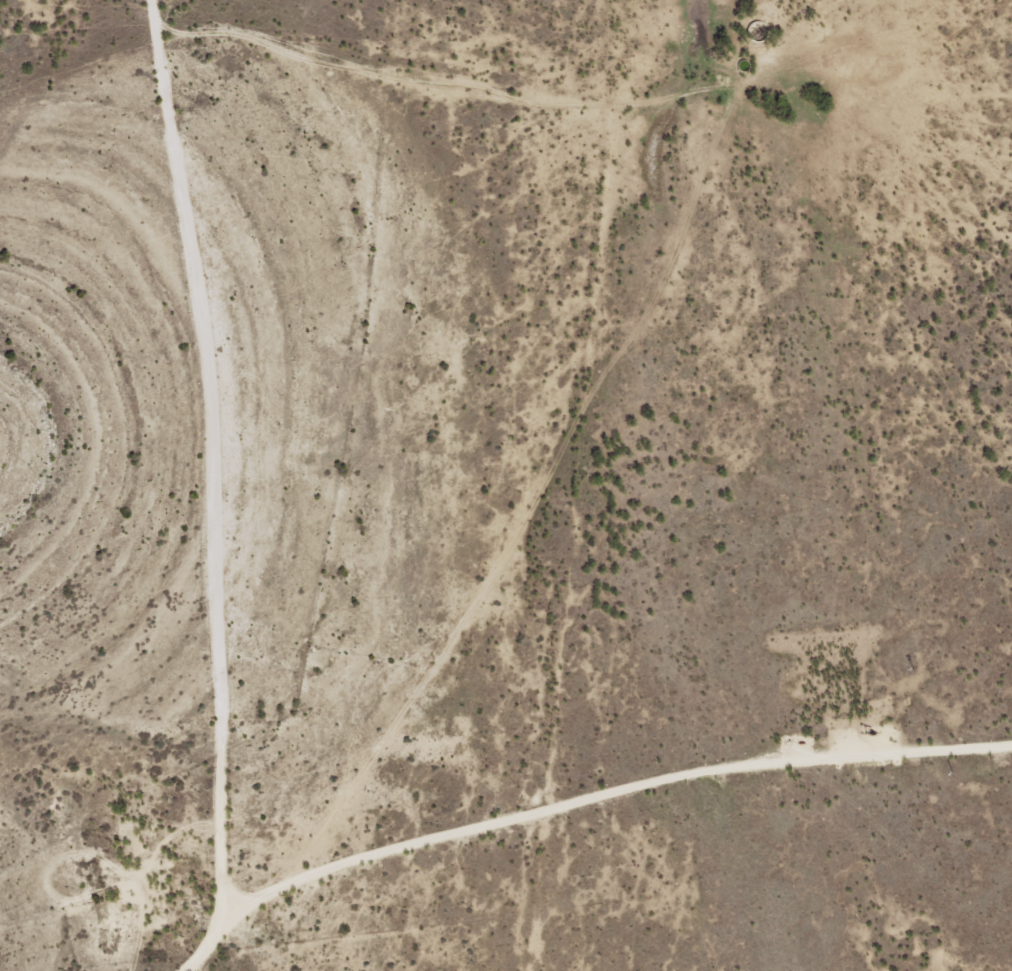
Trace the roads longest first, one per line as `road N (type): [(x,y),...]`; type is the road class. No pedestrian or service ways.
road 1 (track): [(229,942),(499,566),(521,458),(516,359),(481,242),(409,156),(273,64),(248,0)]
road 2 (track): [(141,0),(229,942)]
road 3 (track): [(199,970),(229,942),(973,756),(1011,755)]
road 4 (track): [(485,586),(517,593),(544,581),(591,497),(707,259),(725,148)]

